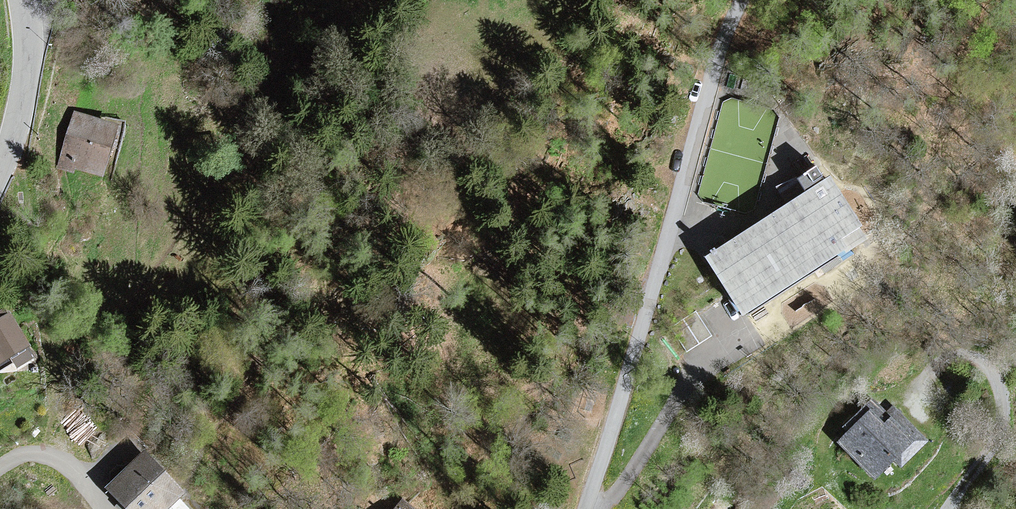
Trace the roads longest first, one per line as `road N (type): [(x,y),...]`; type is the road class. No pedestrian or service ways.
road 1 (unclassified): [(588,508),(718,67),(746,0)]
road 2 (track): [(938,508),(985,438),(994,394),(984,365),(965,355),(936,367),(907,399)]
road 3 (tertiary): [(0,164),(24,70),(17,0)]
road 4 (unclassified): [(101,508),(70,471),(44,457),(0,466)]

